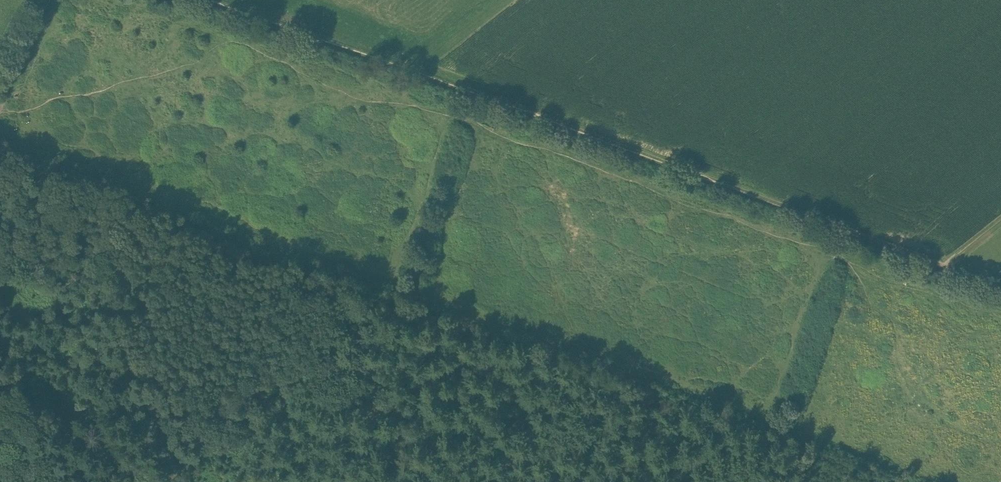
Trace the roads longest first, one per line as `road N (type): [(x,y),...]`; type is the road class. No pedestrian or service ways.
road 1 (track): [(472,97),(945,268)]
road 2 (track): [(212,0),(472,97)]
road 3 (track): [(341,343),(552,481)]

